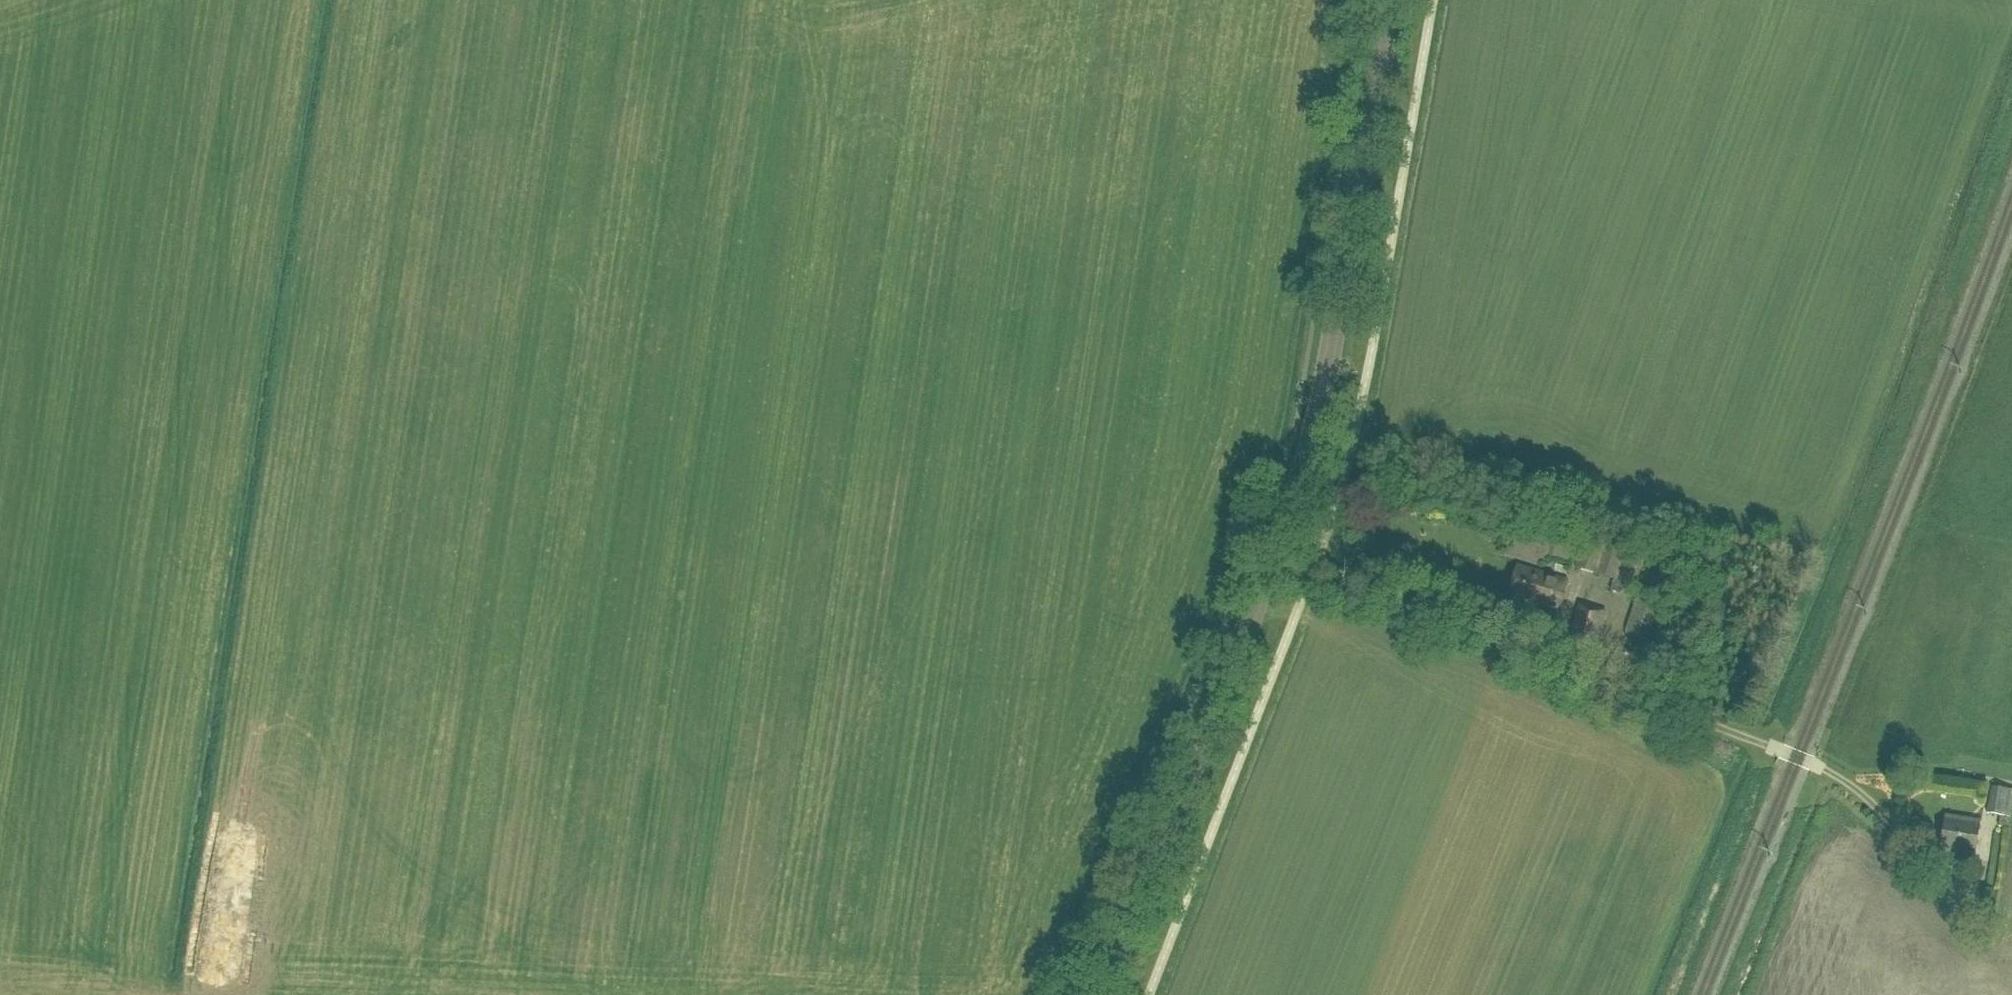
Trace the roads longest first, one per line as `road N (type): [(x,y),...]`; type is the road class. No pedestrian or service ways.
road 1 (secondary): [(1106,994),(1283,533),(1312,433),(1394,0)]

